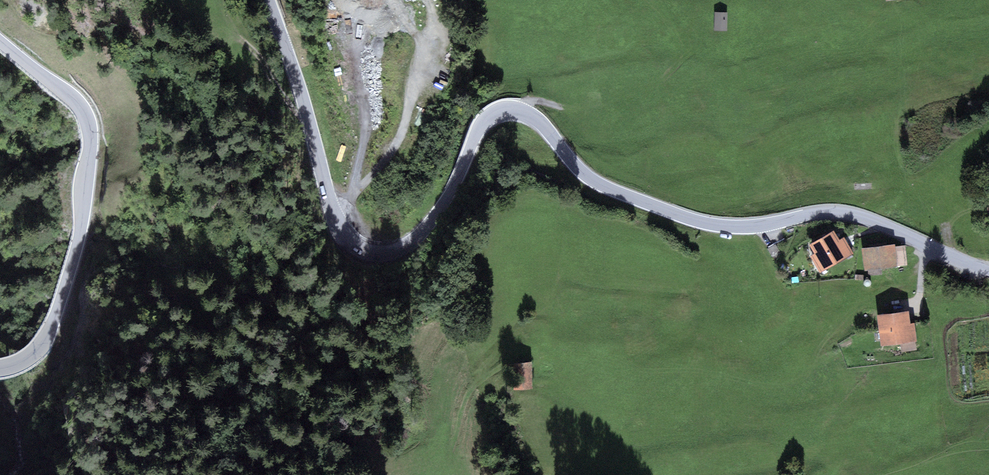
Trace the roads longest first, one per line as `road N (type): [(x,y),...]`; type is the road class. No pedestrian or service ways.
road 1 (tertiary): [(764,224),(705,222),(603,185),(541,121),(516,109),(481,123),(455,184),(415,238),(366,248),(331,207),(269,0)]
road 2 (tertiary): [(0,41),(74,98),(91,134),(81,228),(53,319),(36,350),(0,368)]
road 3 (tertiary): [(764,224),(848,212),(988,271)]

